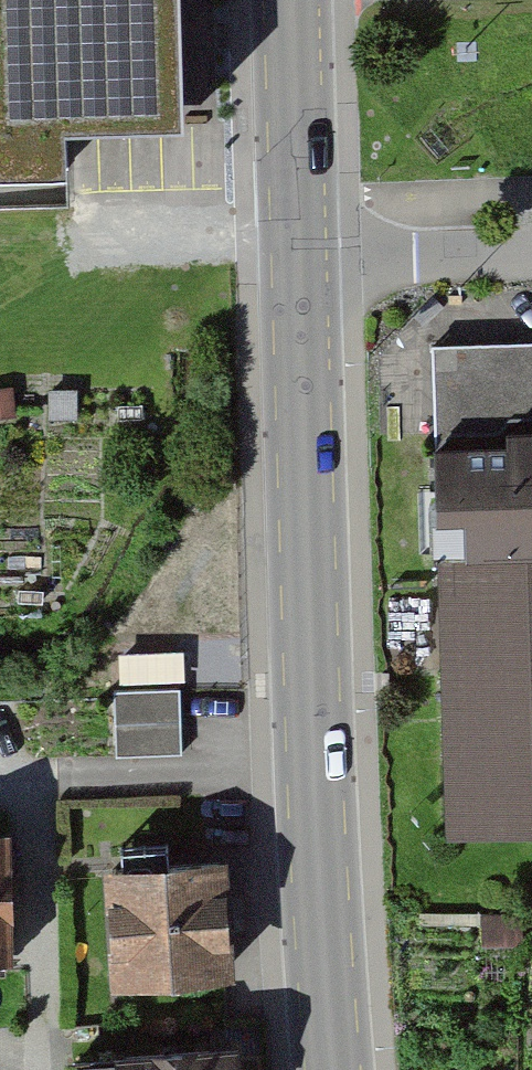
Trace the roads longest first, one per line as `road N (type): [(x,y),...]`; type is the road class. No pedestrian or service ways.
road 1 (secondary): [(300,263),(315,813),(333,1069)]
road 2 (secondary): [(291,0),(300,263)]
road 3 (residential): [(300,263),(531,253)]

